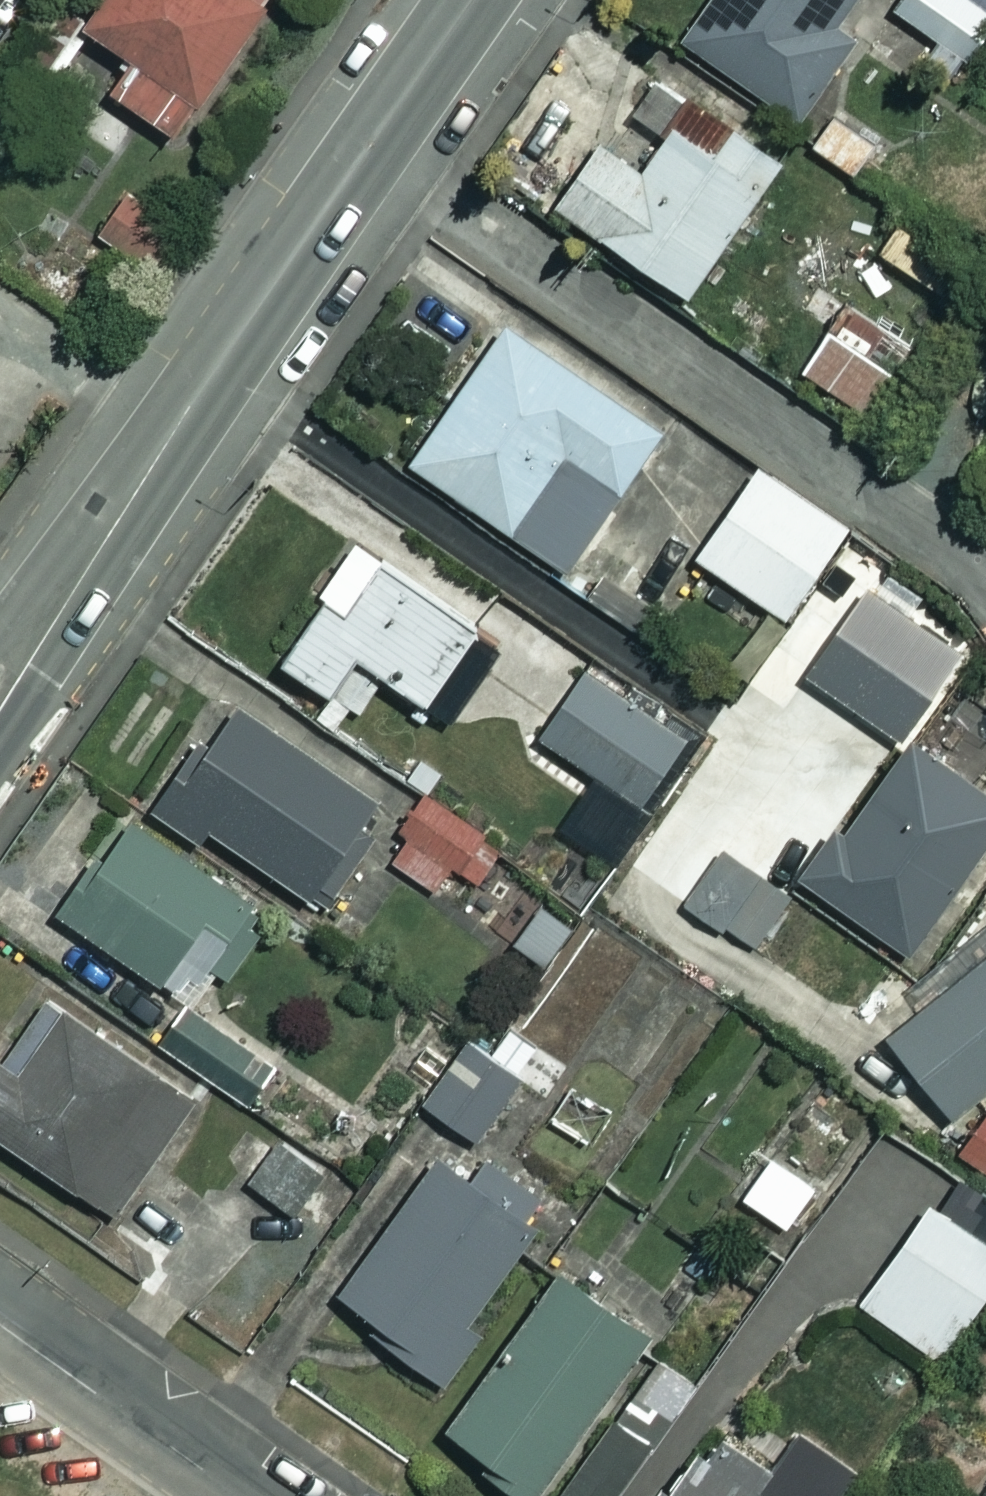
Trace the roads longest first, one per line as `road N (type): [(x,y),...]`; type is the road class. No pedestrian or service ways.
road 1 (tertiary): [(0,687),(475,0)]
road 2 (residential): [(0,1325),(241,1495)]

